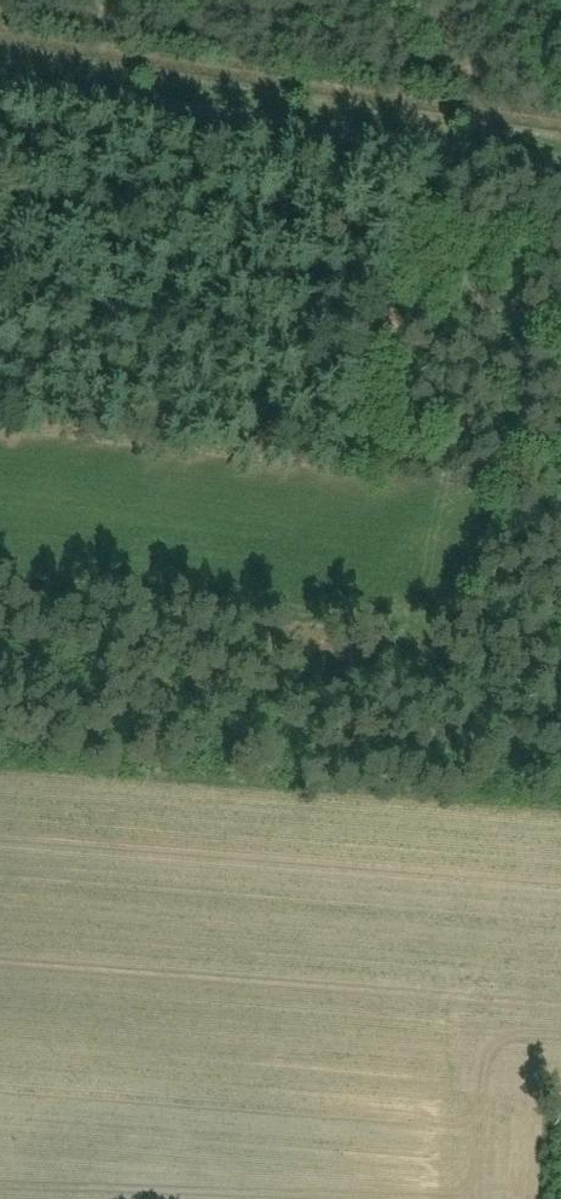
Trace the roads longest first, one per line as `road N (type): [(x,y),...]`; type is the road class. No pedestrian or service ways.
road 1 (unclassified): [(560,164),(0,76)]

